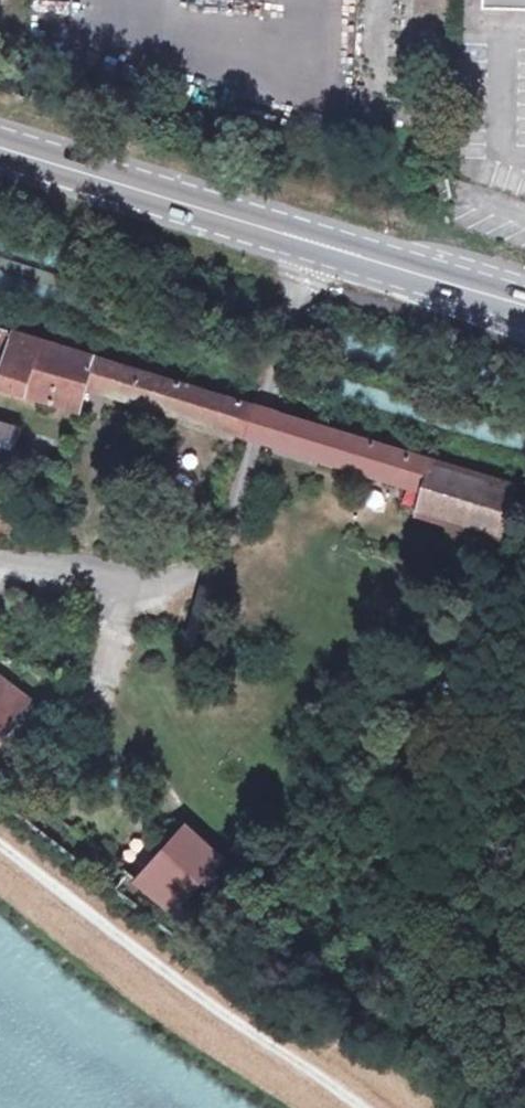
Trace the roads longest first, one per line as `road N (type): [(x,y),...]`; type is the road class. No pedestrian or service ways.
road 1 (primary): [(0,147),(484,295)]

